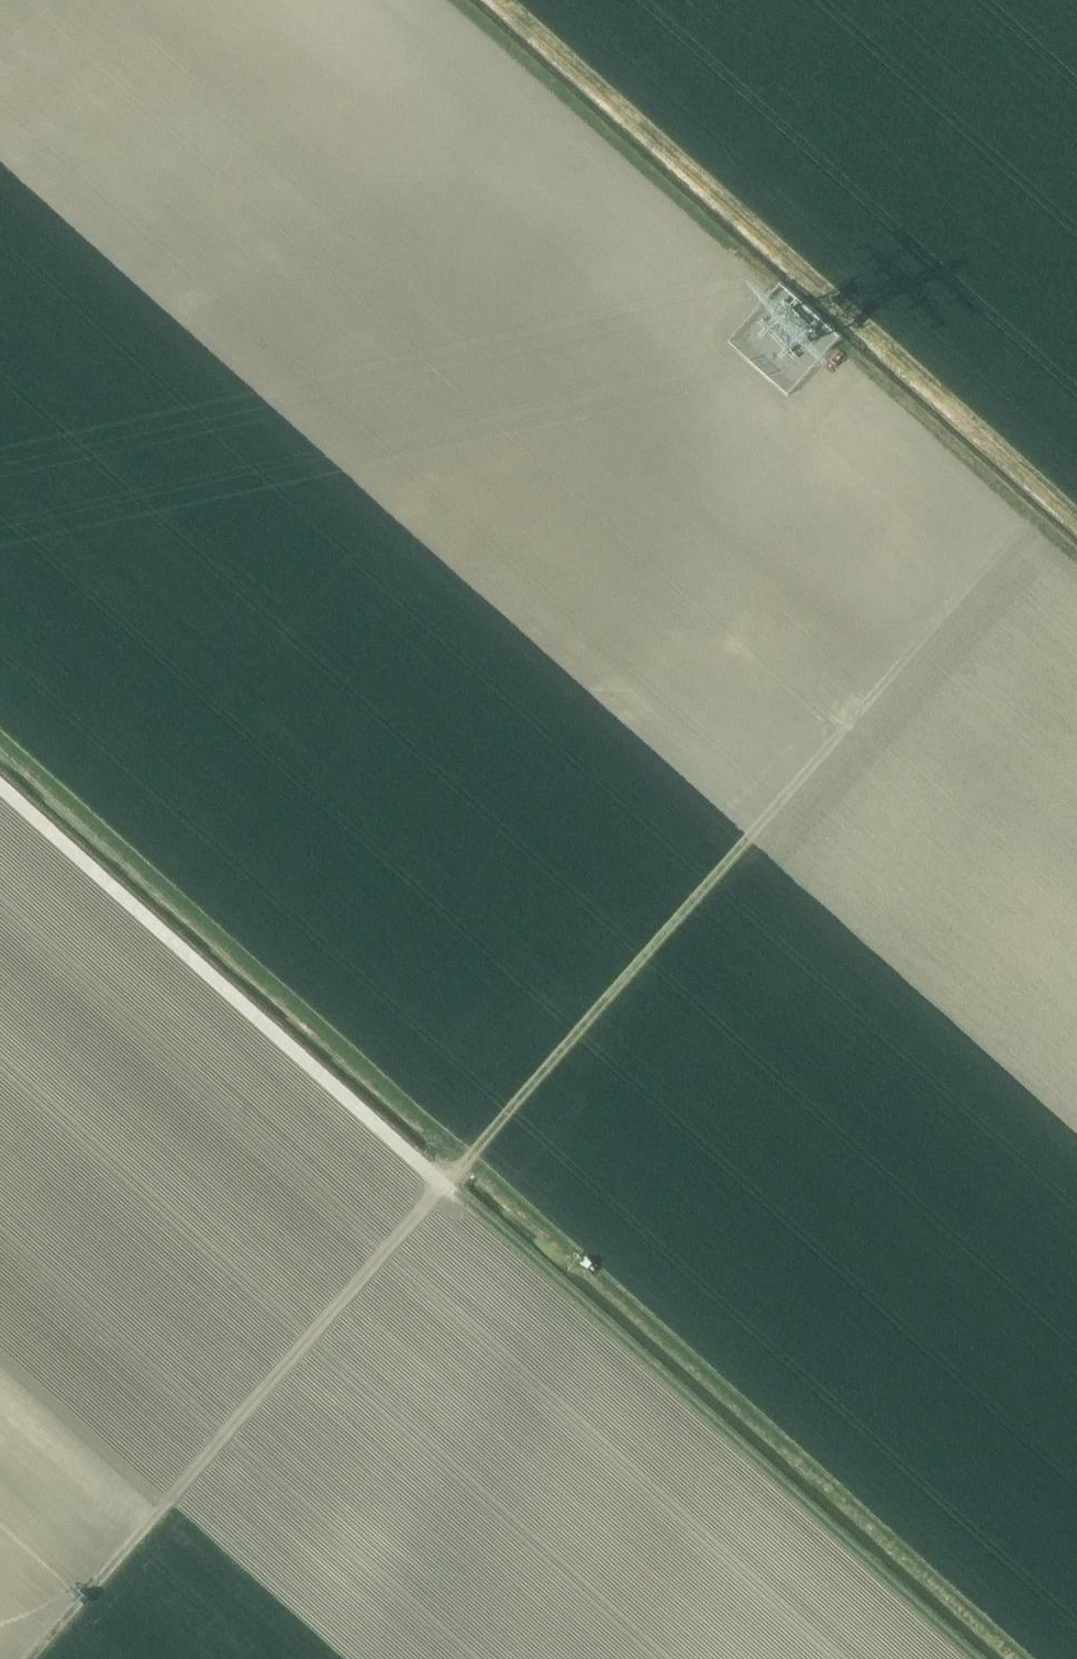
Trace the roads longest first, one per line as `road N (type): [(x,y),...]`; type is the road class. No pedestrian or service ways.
road 1 (track): [(0,785),(448,1187)]

